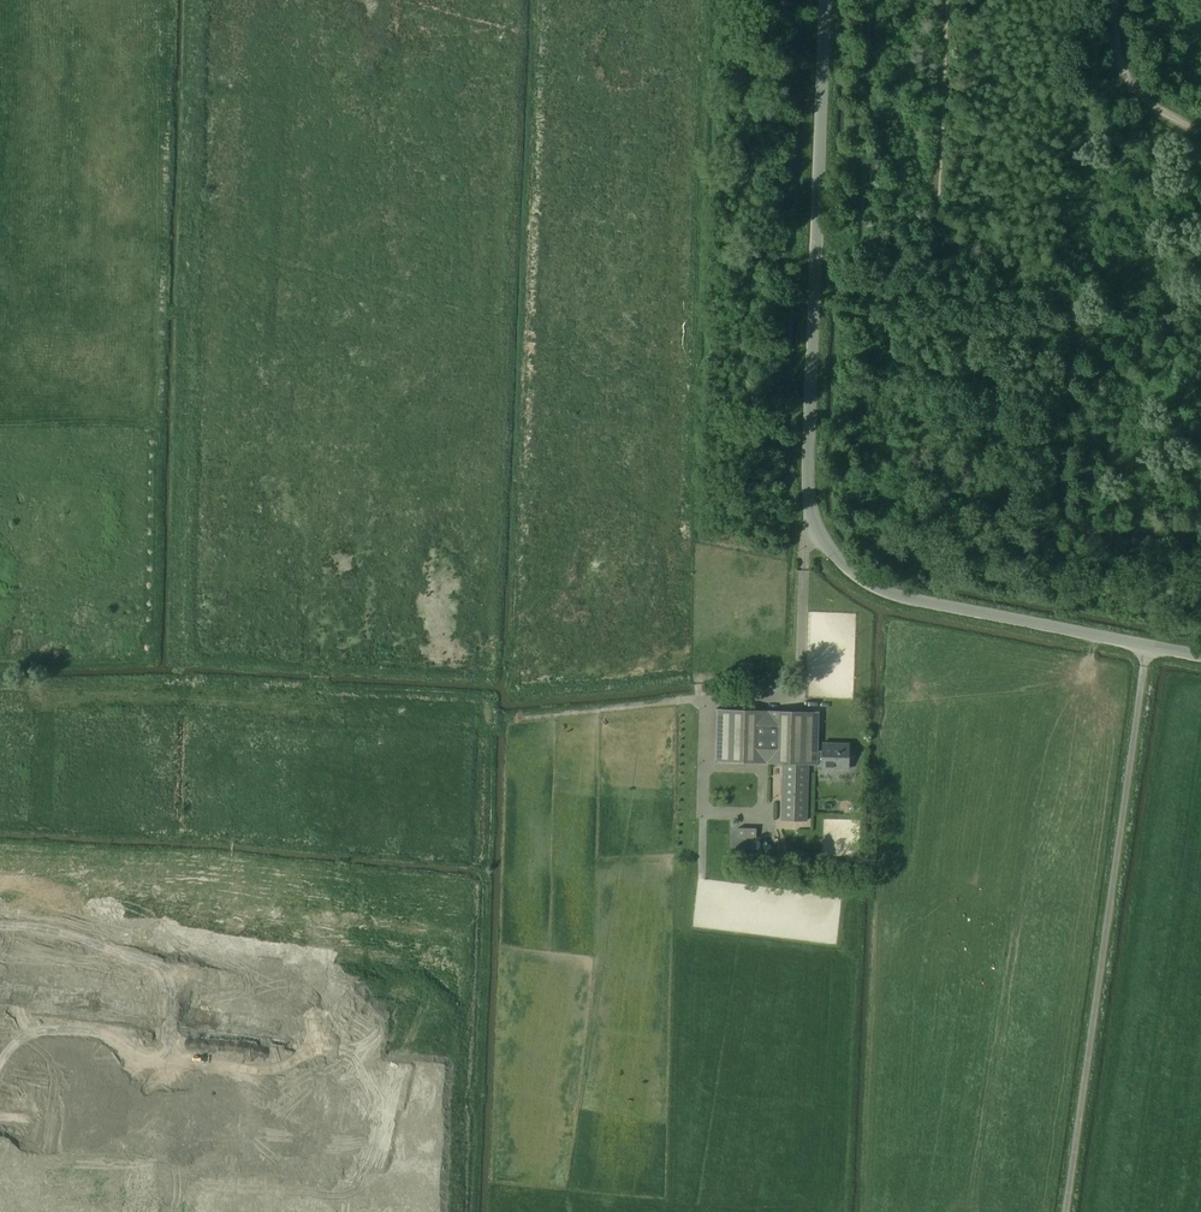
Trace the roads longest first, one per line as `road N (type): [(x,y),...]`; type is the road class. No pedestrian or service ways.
road 1 (unclassified): [(1200,659),(903,596),(866,582),(816,530),(807,437),(824,0)]

